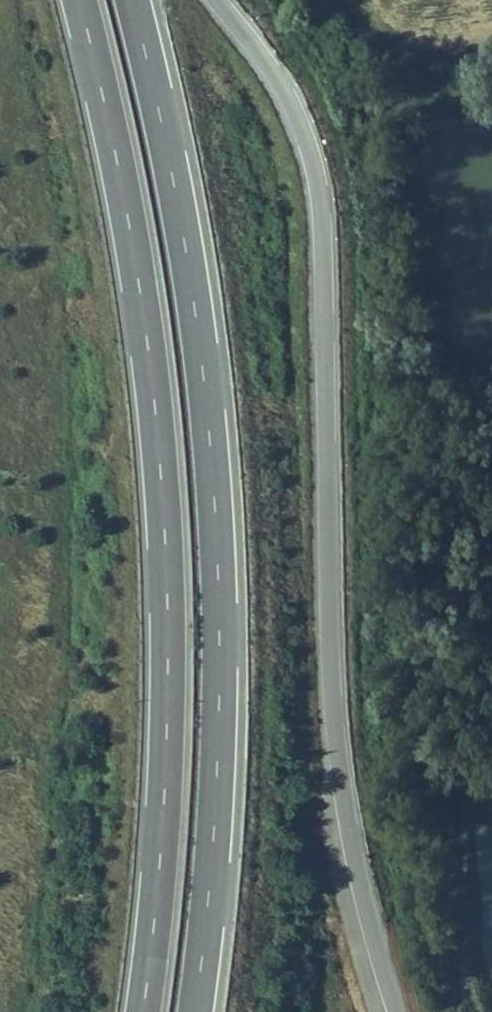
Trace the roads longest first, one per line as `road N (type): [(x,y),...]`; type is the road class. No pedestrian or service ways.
road 1 (trunk): [(387,1011),(334,796),(321,221),(312,163),(267,70),(218,0)]
road 2 (trunk): [(79,0),(125,198),(163,499),(163,843),(143,1011)]
road 3 (trunk): [(194,1011),(218,765),(212,454),(177,195),(133,0)]

